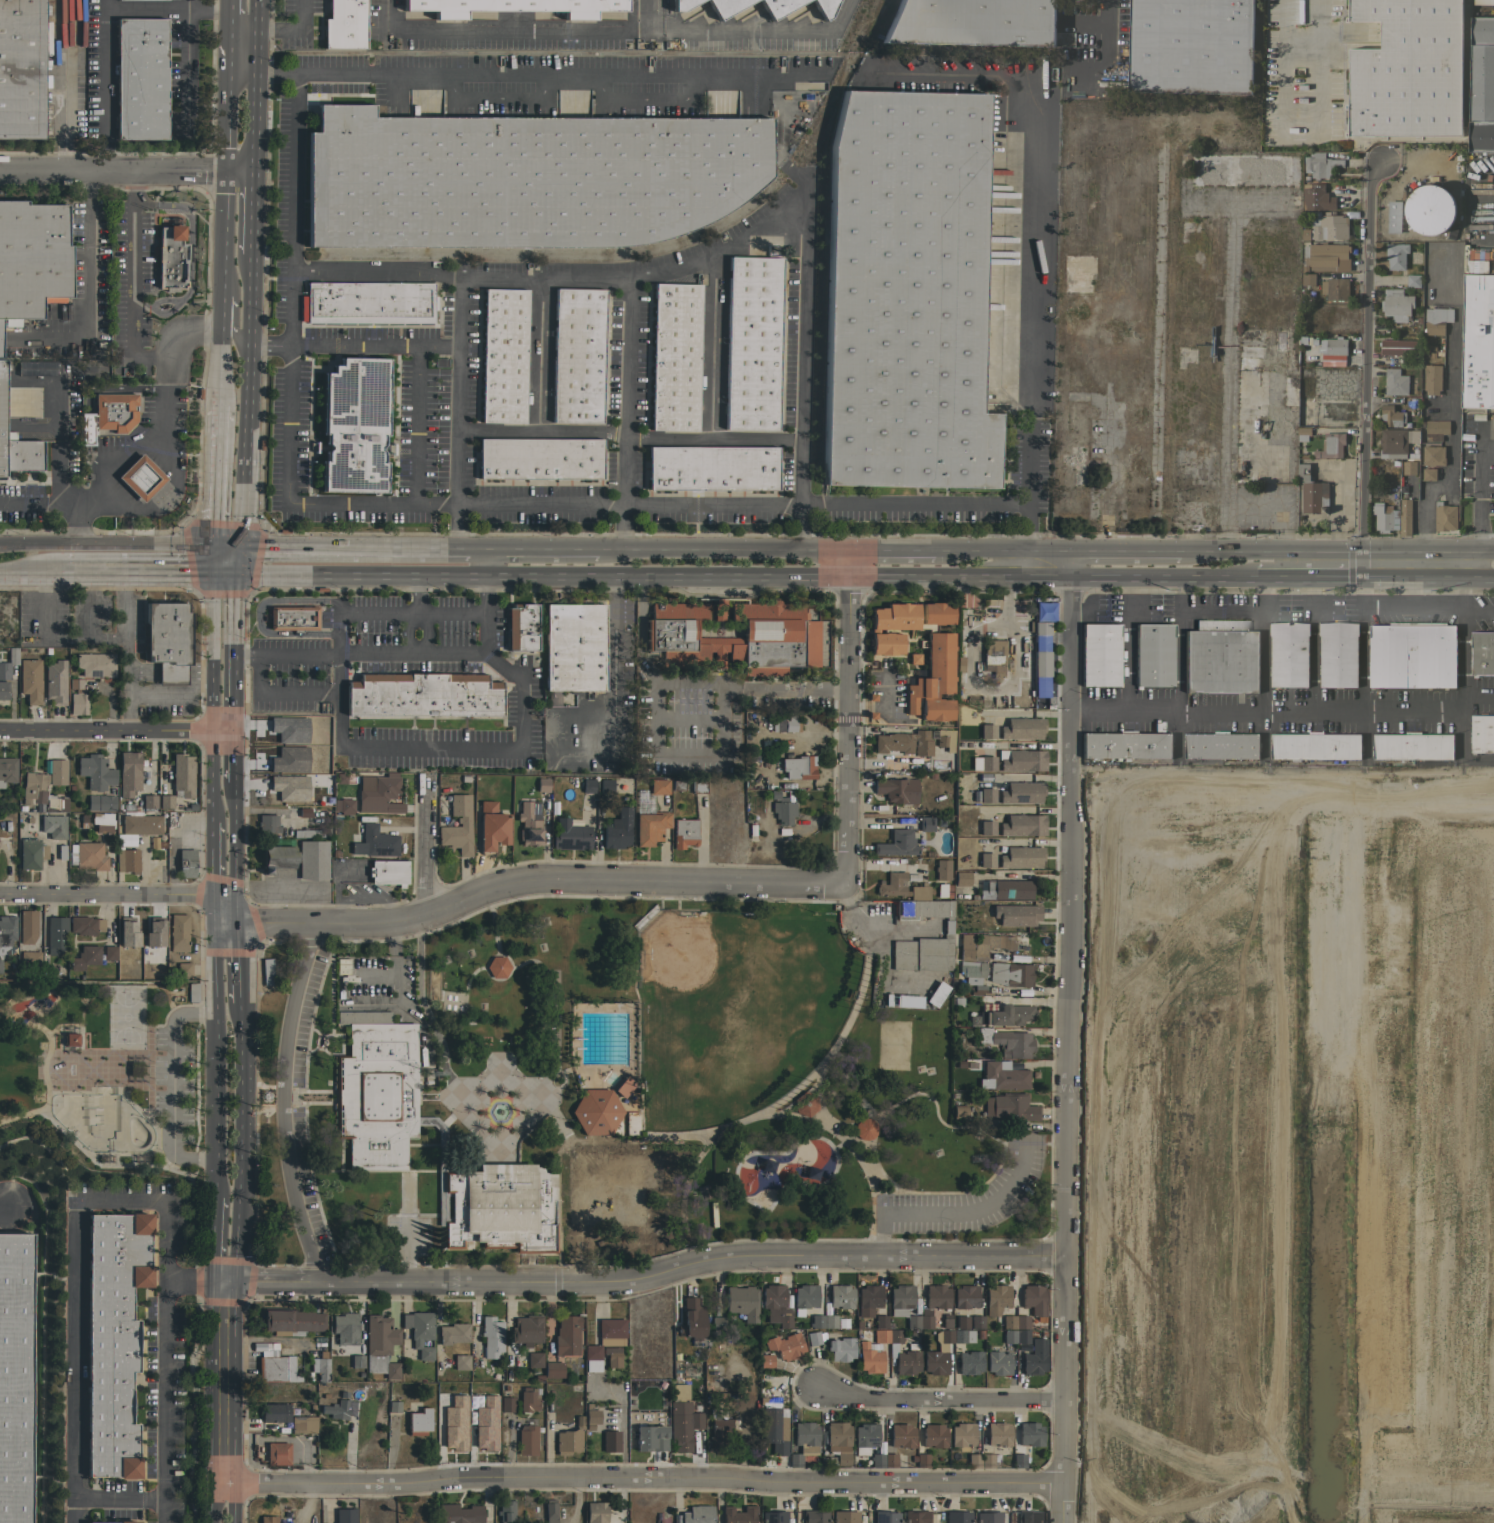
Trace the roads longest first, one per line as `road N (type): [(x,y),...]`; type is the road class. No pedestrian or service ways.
road 1 (residential): [(1060,1522),(1070,577)]
road 2 (residential): [(213,1279),(616,1284),(727,1255),(1062,1254)]
road 3 (residential): [(233,1485),(643,1478),(1061,1485)]
road 4 (residential): [(233,922),(416,920),(518,880),(846,886)]
road 5 (primary): [(233,1485),(238,1002)]
road 6 (residential): [(1359,579),(1370,165)]
road 7 (primary): [(483,576),(851,575)]
road 8 (residential): [(1225,552),(1230,223)]
road 9 (primary): [(1493,552),(1180,552)]
road 10 (residential): [(846,886),(851,575)]
road 11 (primary): [(237,548),(247,255)]
road 12 (primary): [(226,29),(219,296)]
road 13 (residential): [(249,171),(0,170)]
road 14 (residential): [(815,1387),(851,1395),(1063,1397)]
road 15 (primary): [(214,960),(213,1197)]
road 16 (primary): [(453,550),(237,548)]
road 17 (primary): [(214,547),(0,544)]
road 18 (residential): [(0,893),(213,891)]
road 19 (residential): [(0,729),(211,727)]
road 20 (primary): [(213,1279),(212,1486)]
road 21 (primary): [(800,551),(596,550)]
road 22 (primary): [(236,571),(416,576)]
road 23 (primary): [(233,727),(236,571)]
road 24 (primary): [(851,575),(1006,576)]
road 25 (primary): [(62,569),(213,571)]
road 26 (residential): [(422,919),(425,775)]
road 27 (primary): [(249,171),(254,30)]
road 28 (primary): [(216,406),(214,547)]
road 29 (primary): [(1359,579),(1493,579)]
road 30 (primary): [(1125,577),(1251,578)]

